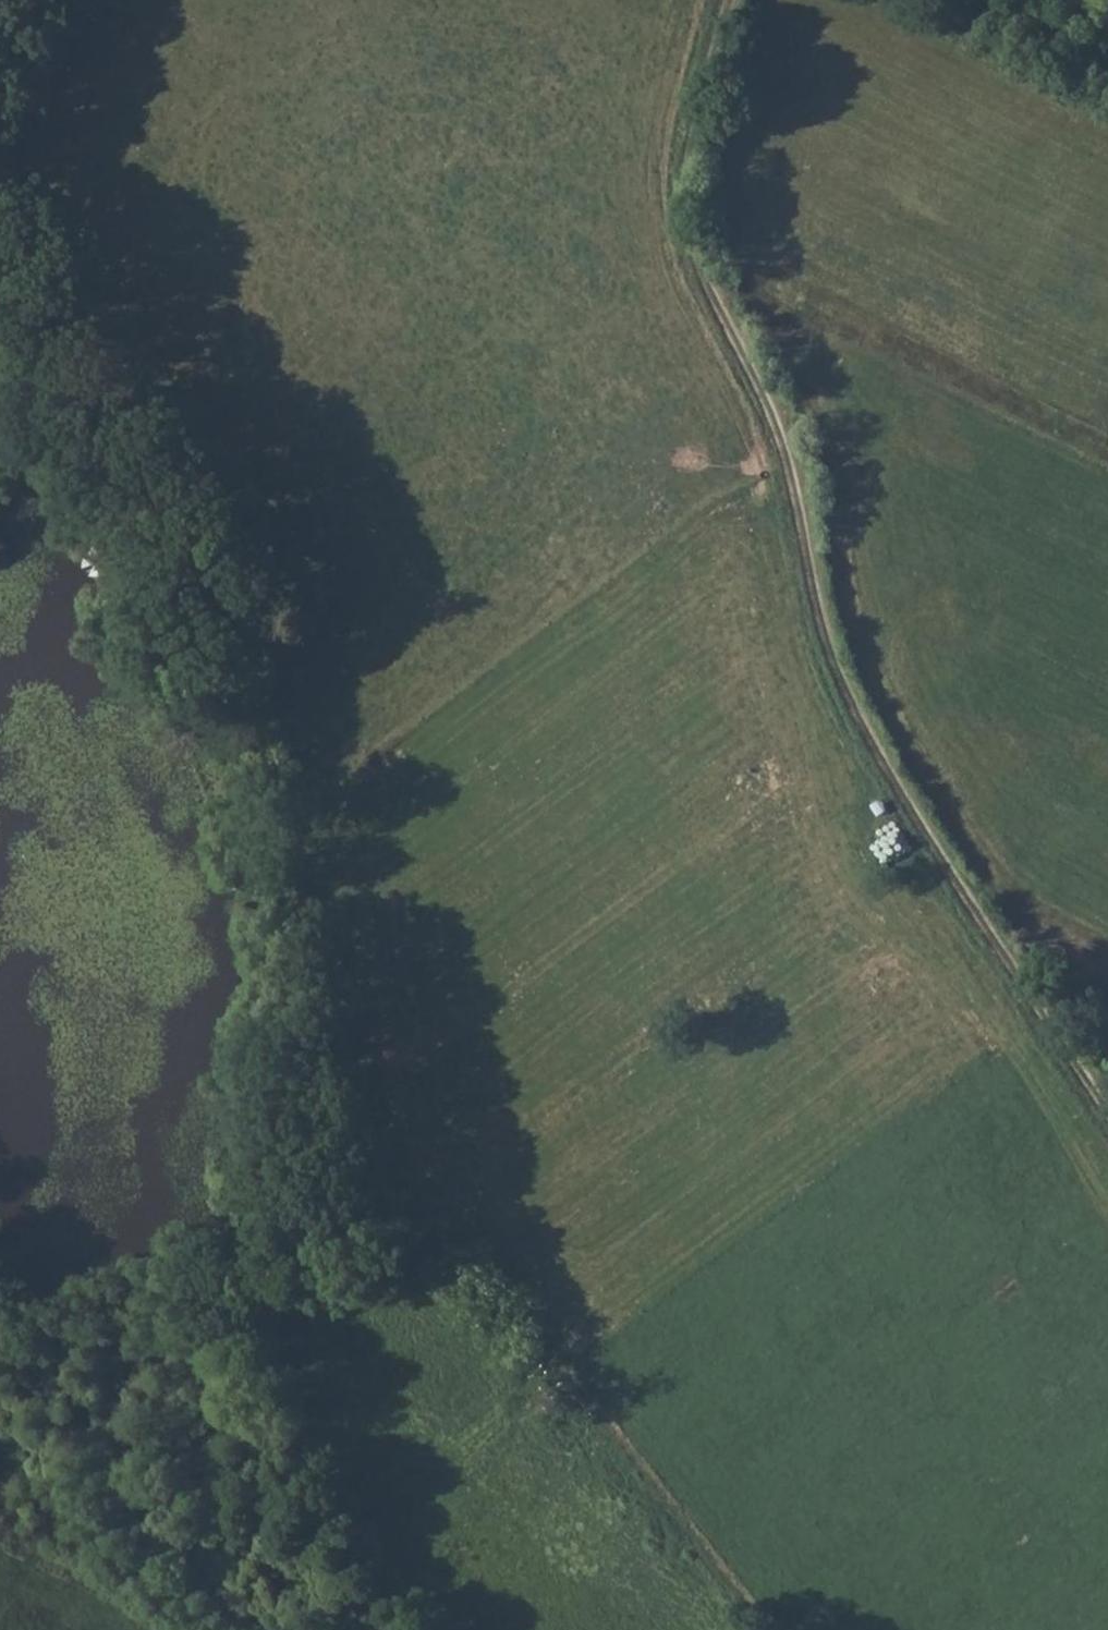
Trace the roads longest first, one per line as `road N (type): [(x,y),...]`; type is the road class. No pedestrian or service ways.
road 1 (track): [(1107,1100),(860,724),(814,606),(783,443),(693,261),(690,179),(728,0)]

